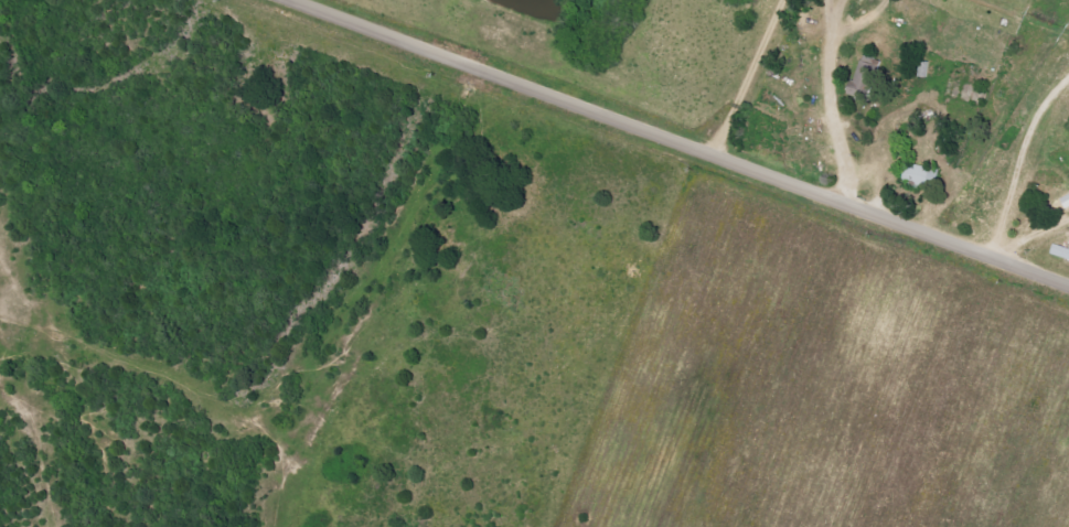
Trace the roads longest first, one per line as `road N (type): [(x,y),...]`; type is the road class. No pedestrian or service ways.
road 1 (residential): [(1068,287),(308,0)]

